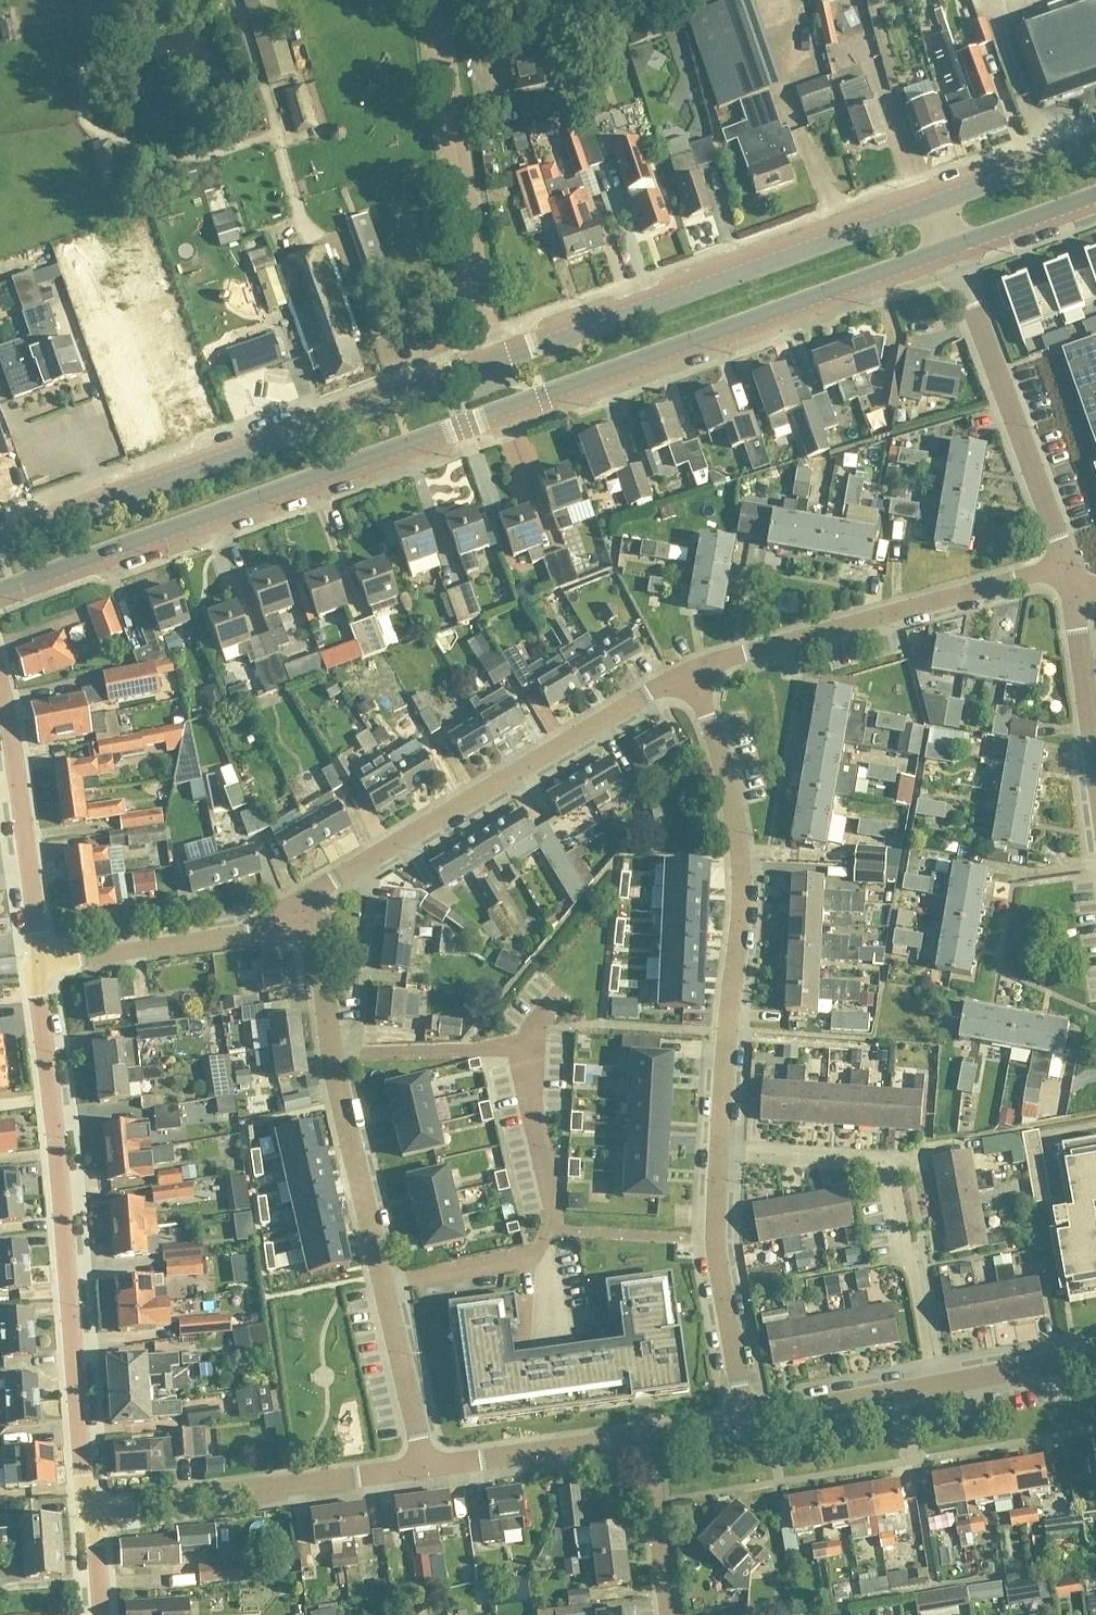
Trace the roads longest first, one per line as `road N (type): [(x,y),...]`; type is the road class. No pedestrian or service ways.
road 1 (tertiary): [(0,590),(951,247)]
road 2 (residential): [(332,1057),(517,1050),(554,1208),(534,1257),(381,1285)]
road 3 (residential): [(88,1515),(58,1122),(37,969)]
road 4 (tertiary): [(490,366),(0,541)]
road 5 (residential): [(718,1149),(739,860),(719,752),(693,675)]
road 6 (tertiary): [(935,204),(490,366)]
road 7 (residential): [(310,900),(693,675)]
road 8 (residential): [(937,1389),(918,1271),(899,1247),(888,1180),(855,1160),(718,1149)]
road 9 (residential): [(693,675),(1064,568)]
road 10 (residential): [(490,366),(478,336),(429,0)]
road 11 (residential): [(1064,568),(951,247)]
road 12 (residential): [(88,1515),(423,1467)]
road 13 (residential): [(37,969),(240,936),(310,900)]
road 14 (residential): [(744,1424),(715,1241),(718,1149)]
road 15 (residential): [(37,969),(0,710)]
road 16 (residential): [(381,1285),(332,1057)]
road 17 (residential): [(423,1467),(645,1443)]
road 18 (residential): [(744,1424),(937,1389)]
road 19 (residential): [(423,1467),(381,1285)]
road 20 (residential): [(664,1614),(645,1443)]
road 21 (tertiary): [(1095,146),(935,204)]
road 22 (residential): [(1095,770),(1072,604)]
road 23 (residential): [(937,1389),(1095,1361)]
road 24 (residential): [(332,1057),(310,900)]
road 25 (tertiary): [(951,247),(1095,195)]

